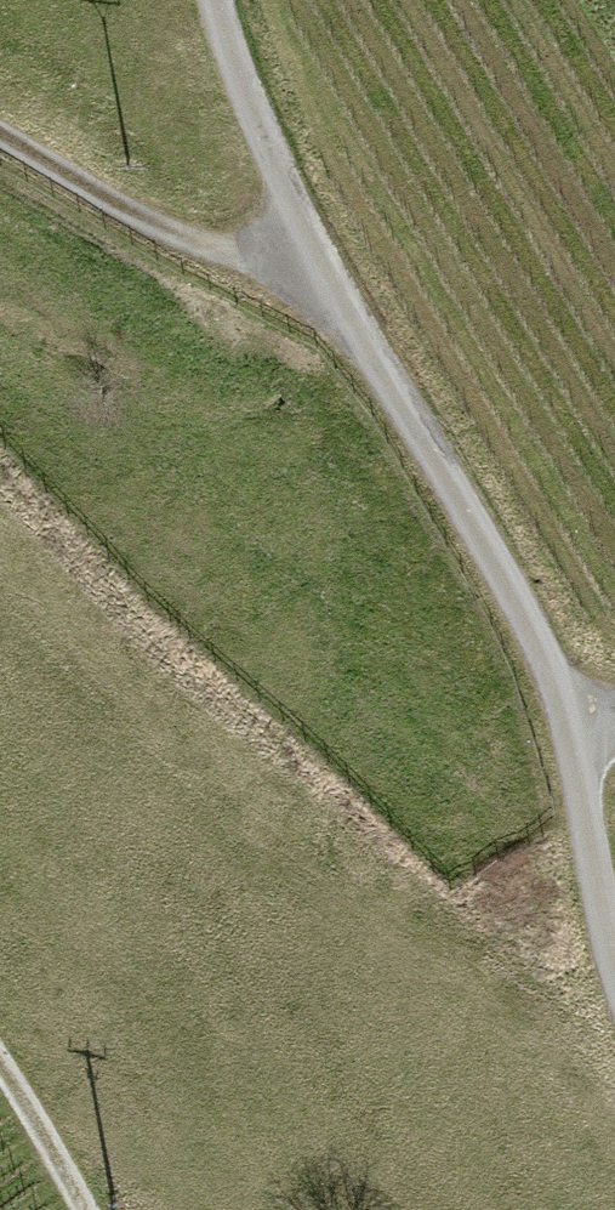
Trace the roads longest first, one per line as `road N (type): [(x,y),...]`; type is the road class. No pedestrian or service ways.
road 1 (unclassified): [(221,0),(315,265),(460,485),(572,720),(614,940)]
road 2 (track): [(315,265),(162,232),(0,132)]
road 3 (track): [(0,1052),(95,1209)]

